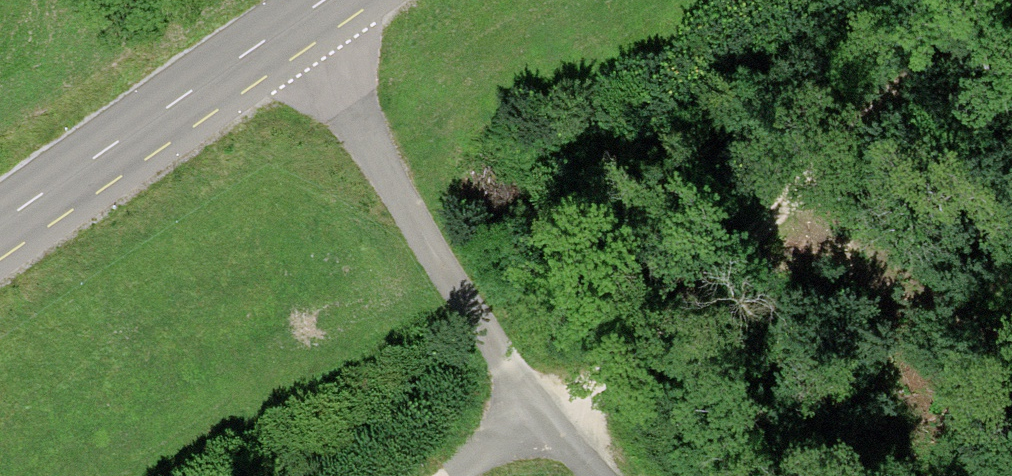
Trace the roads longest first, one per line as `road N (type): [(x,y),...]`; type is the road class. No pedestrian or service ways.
road 1 (track): [(468,475),(538,432),(796,177),(914,83),(986,60),(1011,67)]
road 2 (unclassified): [(304,23),(388,202),(538,432),(587,475)]
road 3 (secondary): [(304,23),(0,236)]

